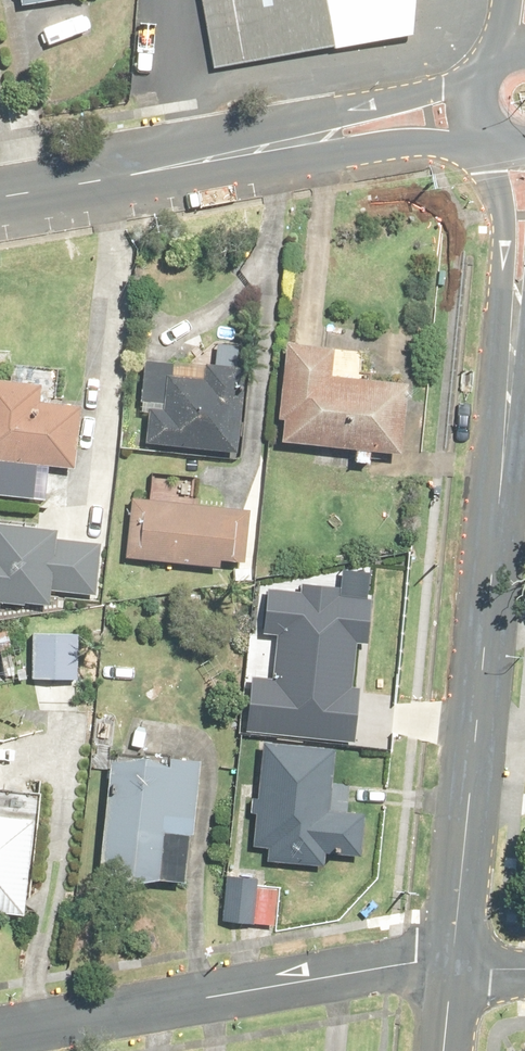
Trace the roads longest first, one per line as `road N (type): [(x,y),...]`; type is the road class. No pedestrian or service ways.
road 1 (unclassified): [(516,305),(452,975)]
road 2 (residential): [(0,1033),(414,964),(452,975)]
road 3 (tertiary): [(0,189),(323,135)]
road 4 (tertiary): [(469,136),(357,151),(323,135)]
road 5 (unclassified): [(516,305),(503,271),(501,201),(489,159)]
road 6 (tertiary): [(323,135),(348,114),(461,88)]

